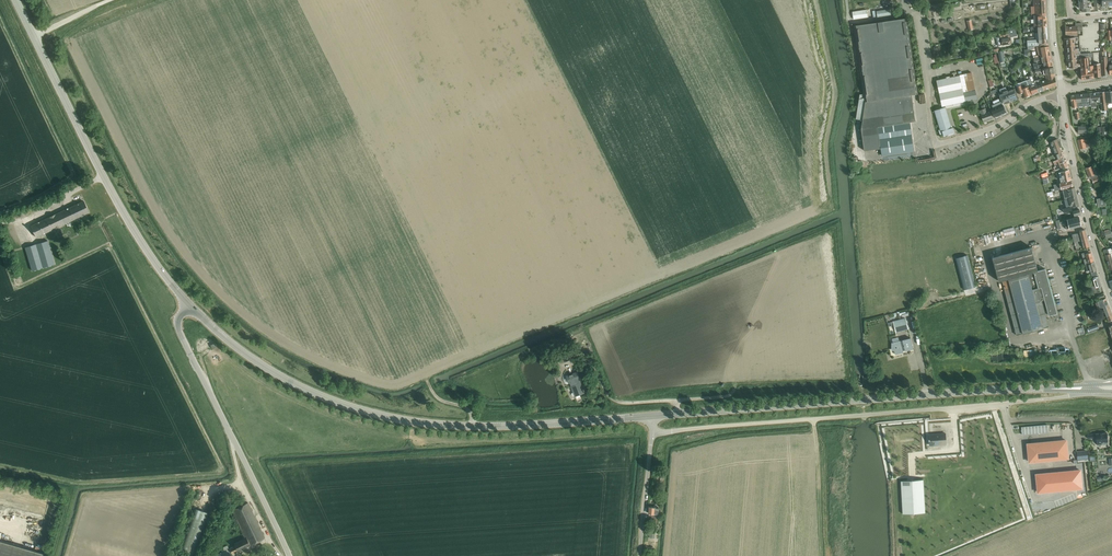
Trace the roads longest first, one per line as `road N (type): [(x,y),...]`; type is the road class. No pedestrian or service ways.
road 1 (tertiary): [(652,416),(472,426),(374,414),(269,370),(189,304)]
road 2 (residential): [(651,435),(1085,391)]
road 3 (tertiary): [(1038,390),(652,416)]
road 4 (tertiary): [(189,304),(113,197),(15,0)]
road 5 (unclassified): [(289,555),(180,333),(176,321),(189,304)]
road 6 (residential): [(1061,90),(993,128),(935,143),(916,12)]
road 7 (tertiary): [(1111,302),(1061,90)]
road 8 (unclassified): [(640,555),(651,435)]

